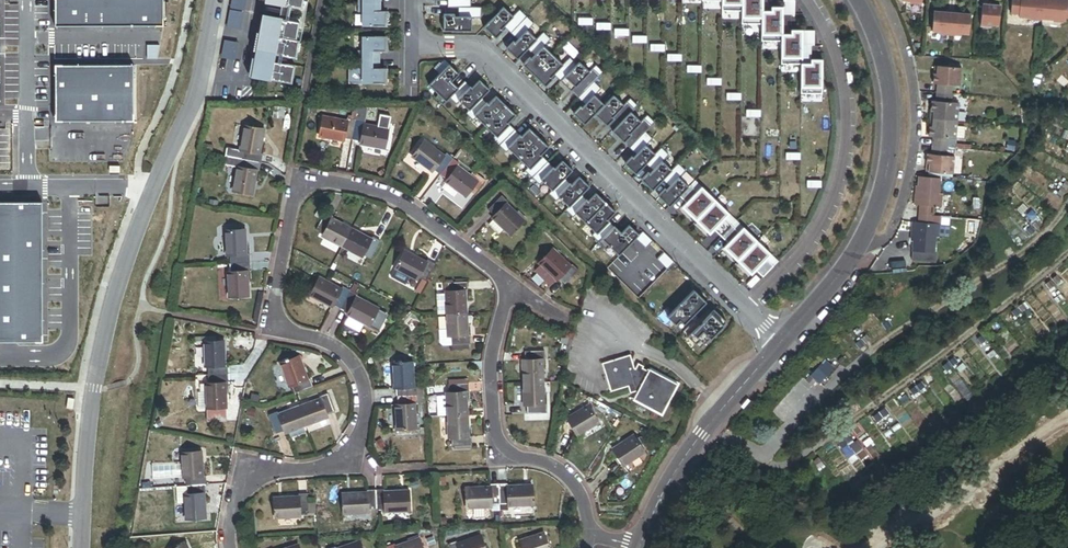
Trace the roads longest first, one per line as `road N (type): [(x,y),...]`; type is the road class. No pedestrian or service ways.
road 1 (residential): [(233,547),(234,515),(246,492),(277,473),(342,465),(353,457),(368,411),(361,369),(278,314),(301,195),(338,185),(392,199),(507,291)]
road 2 (residential): [(213,0),(195,95),(127,245),(94,390),(81,547)]
road 3 (residential): [(412,47),(478,49),(748,310)]
road 4 (residential): [(859,0),(884,62),(891,157),(863,244),(782,343)]
road 5 (residential): [(807,0),(834,44),(846,116),(843,158),(817,234),(748,310)]
road 6 (residential): [(507,291),(490,365),(495,439),(505,452),(564,478),(584,500),(590,533)]
road 7 (residential): [(782,343),(673,474),(640,545)]

